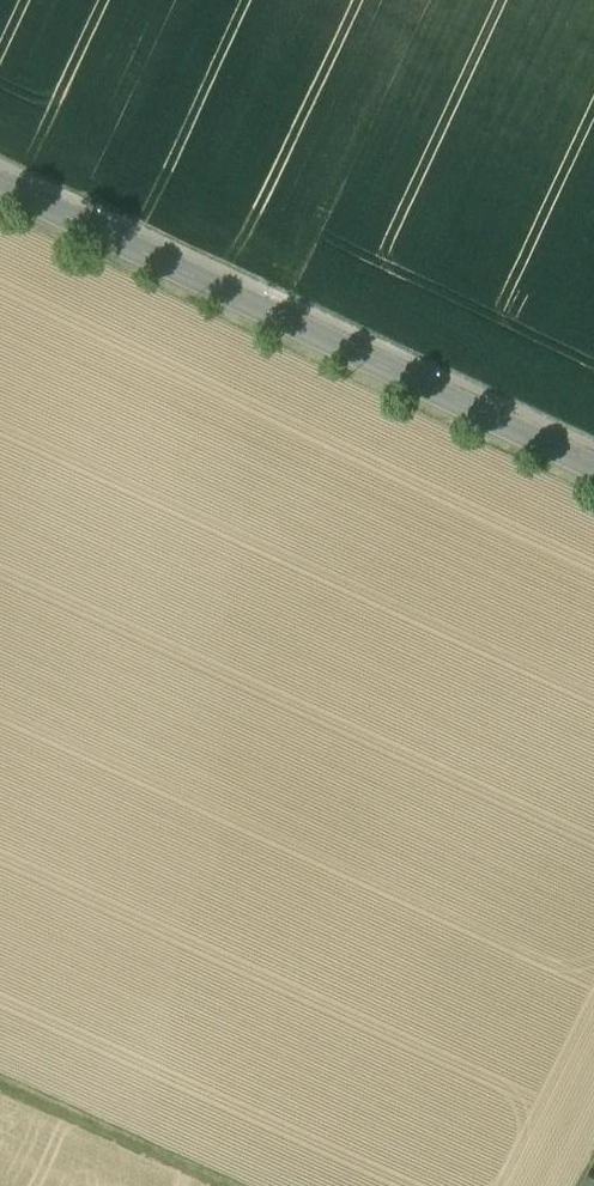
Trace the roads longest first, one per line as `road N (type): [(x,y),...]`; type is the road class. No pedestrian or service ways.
road 1 (tertiary): [(593,467),(0,189)]
road 2 (track): [(0,1081),(233,1185)]

